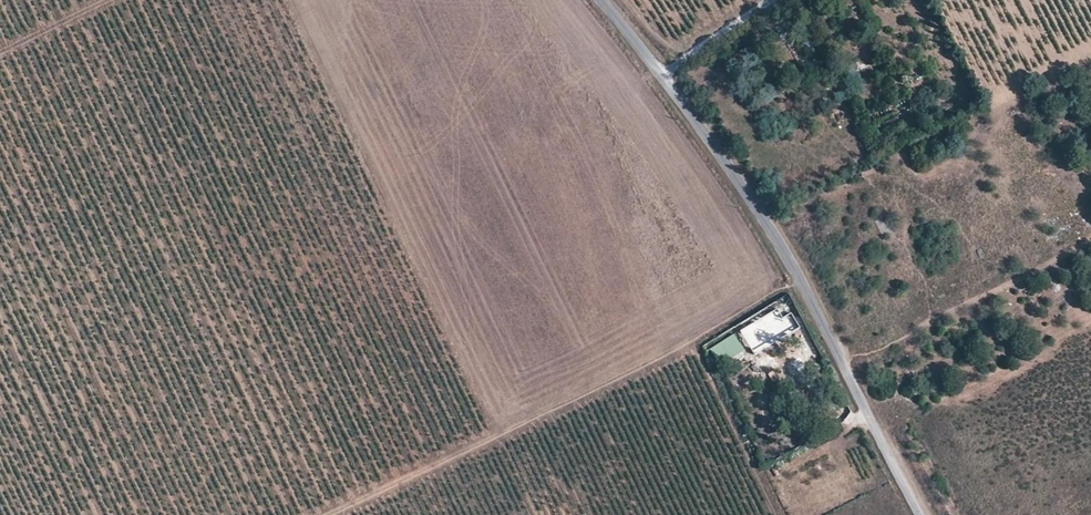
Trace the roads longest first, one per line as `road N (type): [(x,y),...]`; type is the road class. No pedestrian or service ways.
road 1 (track): [(329,514),(801,284)]
road 2 (tertiary): [(921,514),(771,227),(658,71)]
road 3 (track): [(840,358),(878,349),(1090,237)]
road 4 (unclassified): [(658,71),(772,0)]
road 5 (track): [(0,52),(109,0)]

